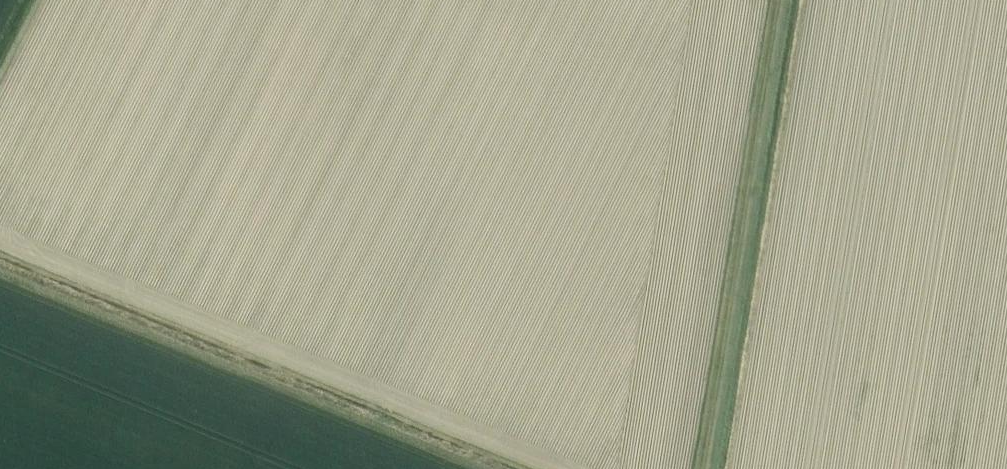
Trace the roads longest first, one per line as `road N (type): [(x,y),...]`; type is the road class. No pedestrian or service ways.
road 1 (track): [(701,468),(776,0)]

